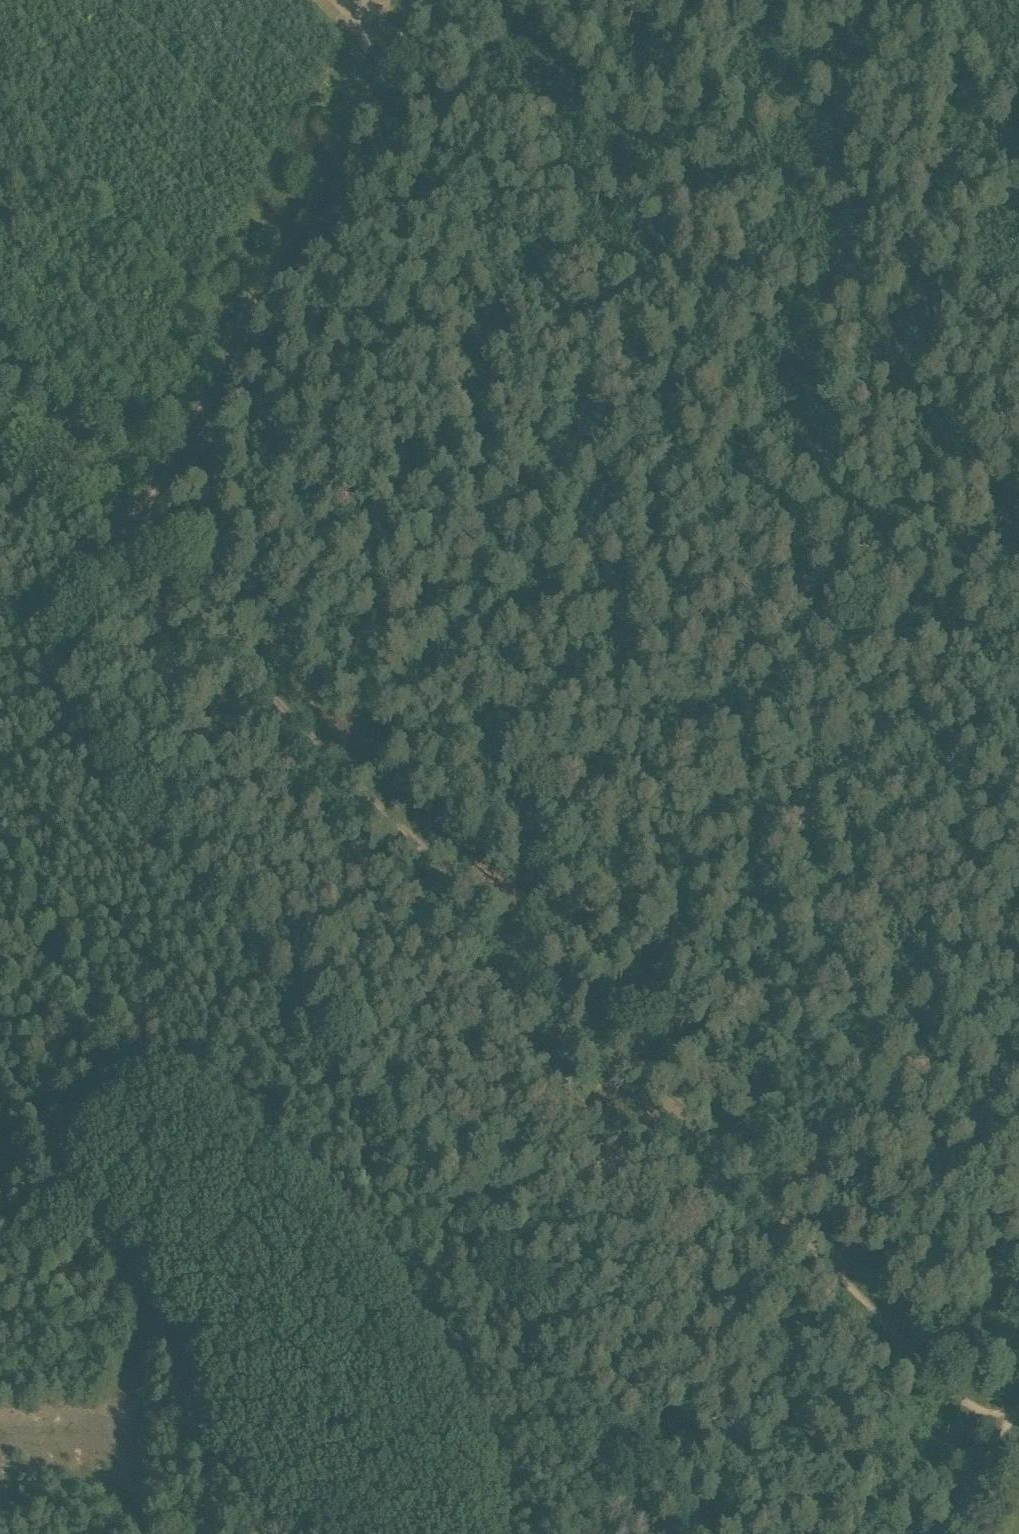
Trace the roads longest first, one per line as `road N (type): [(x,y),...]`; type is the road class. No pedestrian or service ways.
road 1 (track): [(0,418),(999,1440)]
road 2 (track): [(427,0),(131,549)]
road 3 (track): [(0,1020),(158,1299),(154,1533)]
road 4 (track): [(0,1480),(153,1476)]
road 5 (track): [(912,0),(1018,108)]

